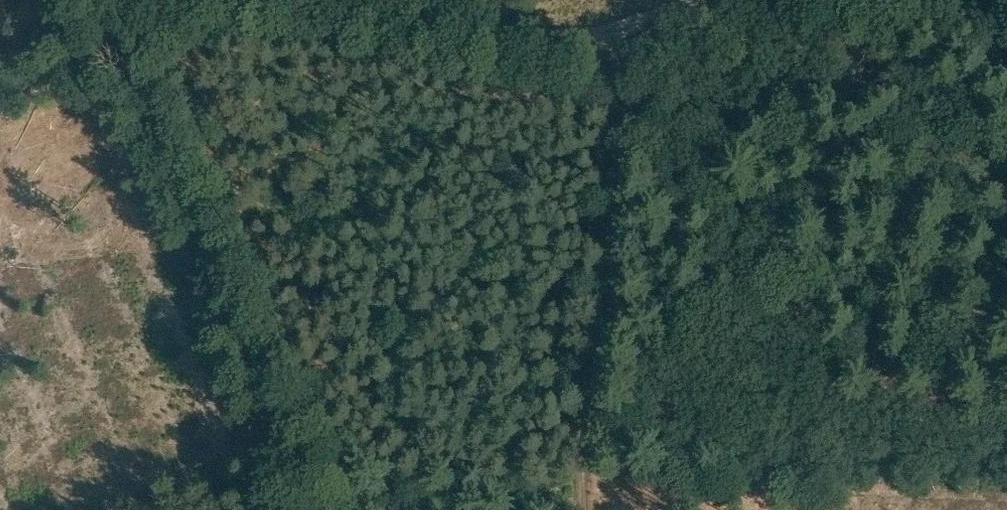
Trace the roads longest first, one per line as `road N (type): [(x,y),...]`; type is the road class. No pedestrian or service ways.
road 1 (track): [(97,0),(315,509)]
road 2 (track): [(573,509),(623,33)]
road 3 (track): [(485,26),(623,33),(714,0)]
road 4 (track): [(199,0),(0,97)]
road 5 (track): [(485,26),(305,0)]

